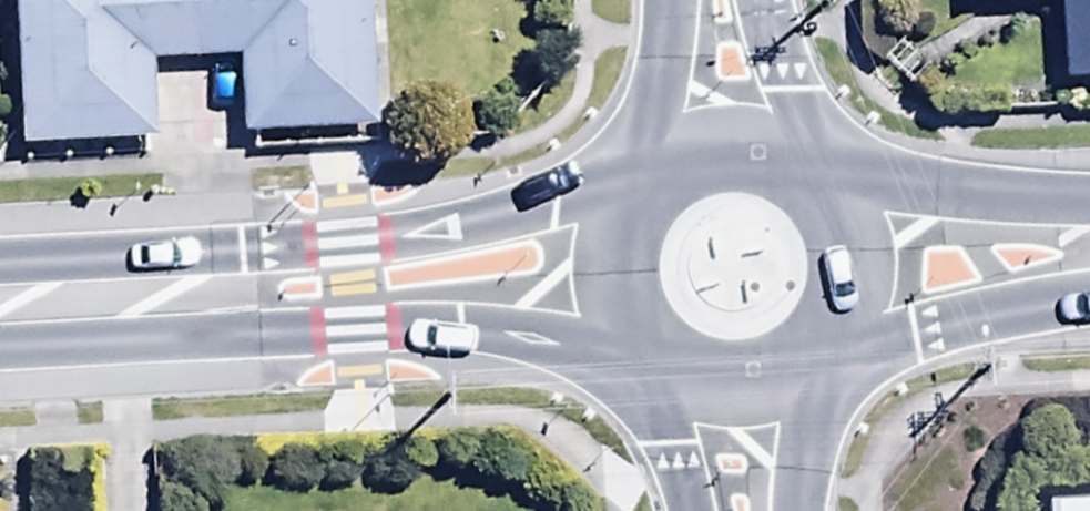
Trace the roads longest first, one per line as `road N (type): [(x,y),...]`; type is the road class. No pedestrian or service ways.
road 1 (secondary): [(652,358),(372,331),(255,336),(78,303)]
road 2 (secondary): [(78,303),(247,255),(359,250),(626,212)]
road 3 (secondary): [(1089,310),(807,355)]
road 4 (secondary): [(809,186),(1089,209)]
road 5 (tertiary): [(630,206),(657,101),(667,0)]
road 6 (secondary): [(630,206),(678,164),(710,154),(774,163),(802,179)]
road 7 (secondary): [(809,186),(831,216),(843,252),(843,290),(830,325),(807,355)]
road 8 (tertiary): [(761,0),(802,179)]
road 9 (secondary): [(652,358),(630,334),(611,274),(626,212)]
road 10 (secondary): [(801,360),(775,376),(714,385),(658,363)]
road 11 (tertiary): [(801,360),(790,510)]
road 12 (tertiary): [(689,510),(658,363)]

